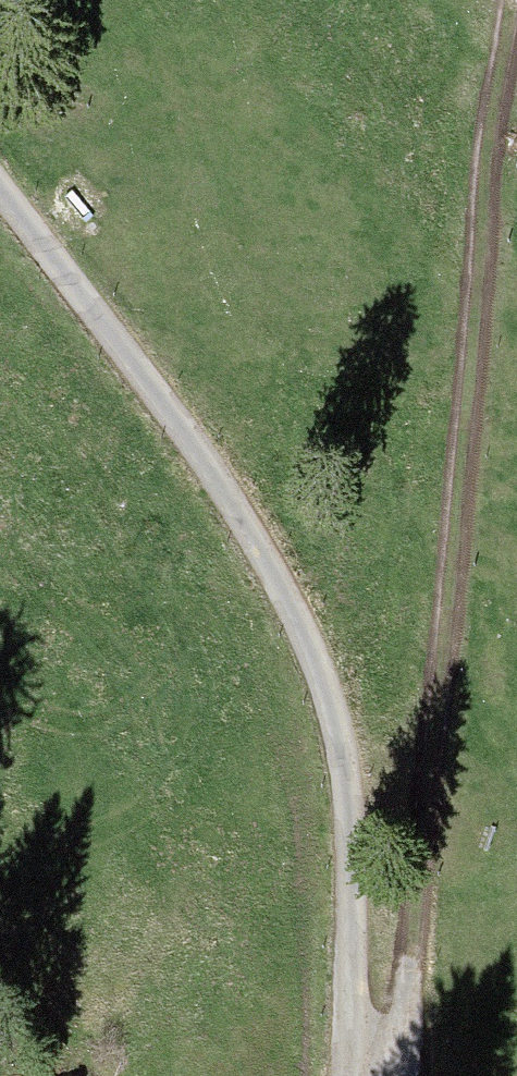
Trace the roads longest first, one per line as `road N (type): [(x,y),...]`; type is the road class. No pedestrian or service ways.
road 1 (track): [(507,0),(512,67),(406,1001),(384,1075)]
road 2 (track): [(350,1075),(355,943),(347,769),(290,627),(171,414),(0,191)]

